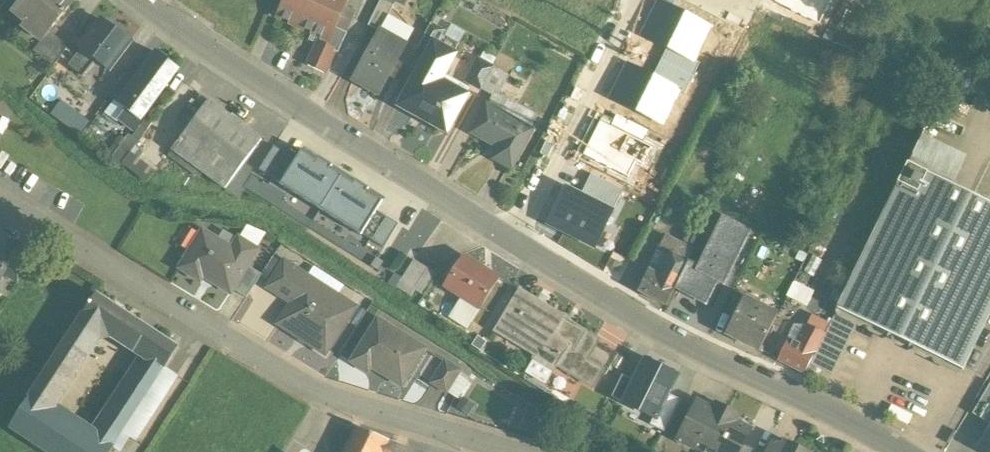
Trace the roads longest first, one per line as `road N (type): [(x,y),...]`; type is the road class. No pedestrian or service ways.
road 1 (residential): [(475,451),(332,408),(0,209)]
road 2 (unclassified): [(513,245),(270,93),(139,0)]
road 3 (unclassified): [(899,451),(670,337),(513,245)]
road 4 (residential): [(513,245),(633,0)]

